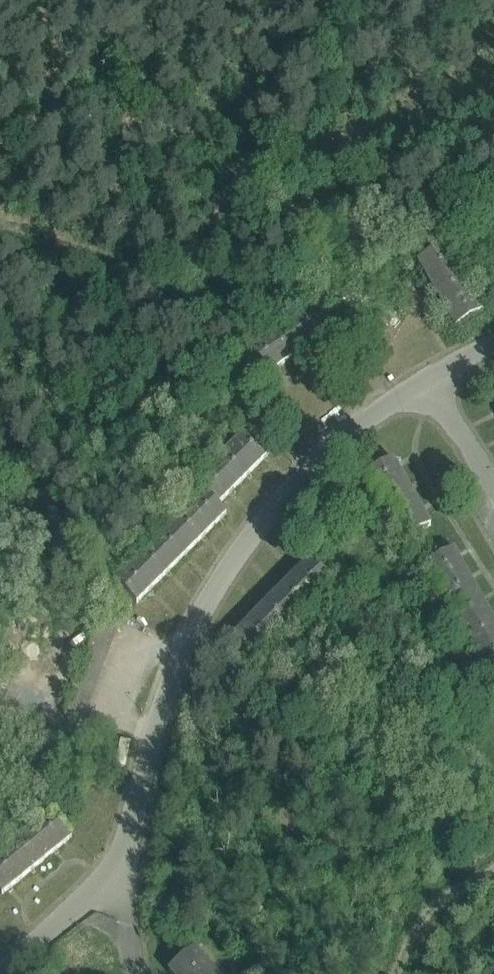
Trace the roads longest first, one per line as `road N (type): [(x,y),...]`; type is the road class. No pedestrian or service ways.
road 1 (residential): [(429,388),(303,488),(244,555),(205,621),(141,806),(100,894),(135,973)]

